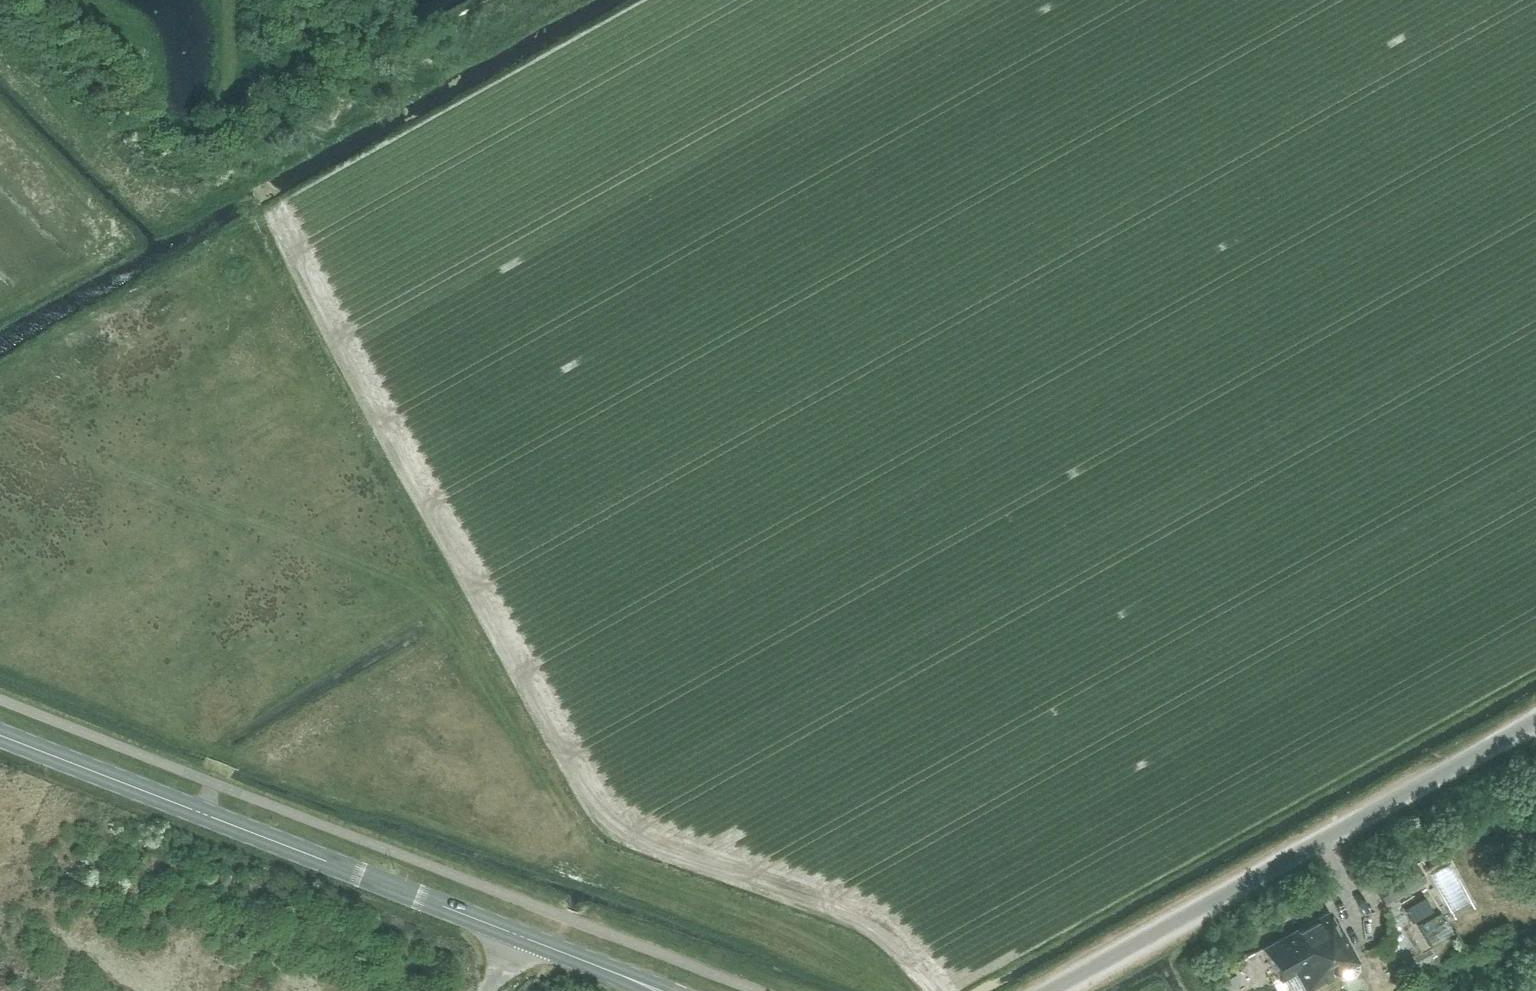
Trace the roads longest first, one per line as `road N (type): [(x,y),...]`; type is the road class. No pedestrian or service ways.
road 1 (track): [(264,214),(602,821),(888,930),(932,990)]
road 2 (secondary): [(622,978),(0,737)]
road 3 (unclassified): [(1051,990),(1535,722)]

